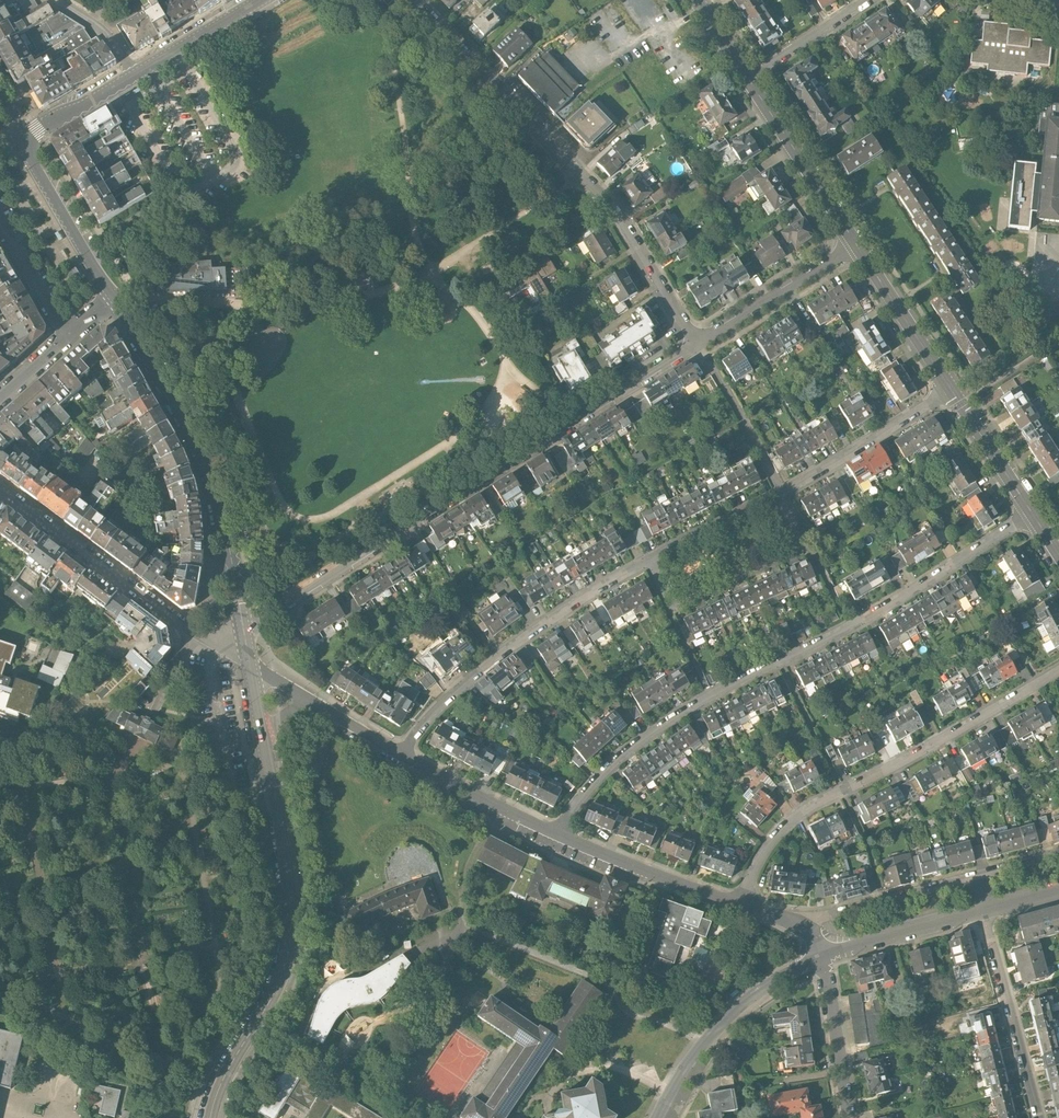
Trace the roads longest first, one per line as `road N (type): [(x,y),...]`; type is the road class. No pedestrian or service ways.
road 1 (residential): [(402,754),(454,694),(514,647),(951,388)]
road 2 (residential): [(1034,513),(650,742),(575,793),(558,831)]
road 3 (residential): [(244,632),(700,342)]
road 4 (secondary): [(117,298),(29,155),(27,137),(260,0)]
road 5 (residential): [(700,342),(614,207),(415,0)]
road 6 (residential): [(1058,667),(802,812),(756,866),(743,902)]
road 7 (secondary): [(210,1117),(287,952),(287,868),(263,735)]
road 8 (secondary): [(244,632),(208,461),(117,298)]
road 9 (residential): [(0,489),(196,633)]
road 10 (residential): [(657,1117),(721,1024),(822,952)]
road 11 (residential): [(988,911),(1040,1117)]
road 12 (tertiary): [(858,246),(748,80)]
road 13 (residential): [(743,902),(558,831)]
road 14 (residential): [(700,342),(858,246)]
road 15 (residential): [(803,923),(979,875)]
road 16 (residential): [(558,831),(402,754)]
road 17 (residential): [(988,911),(822,952)]
road 18 (tertiary): [(951,388),(858,246)]
road 19 (residential): [(849,1117),(822,952)]
road 20 (residential): [(196,633),(73,669),(46,658)]
road 21 (tertiary): [(1034,513),(951,388)]
road 22 (residential): [(748,80),(871,0)]
road 23 (residential): [(0,221),(68,336)]

